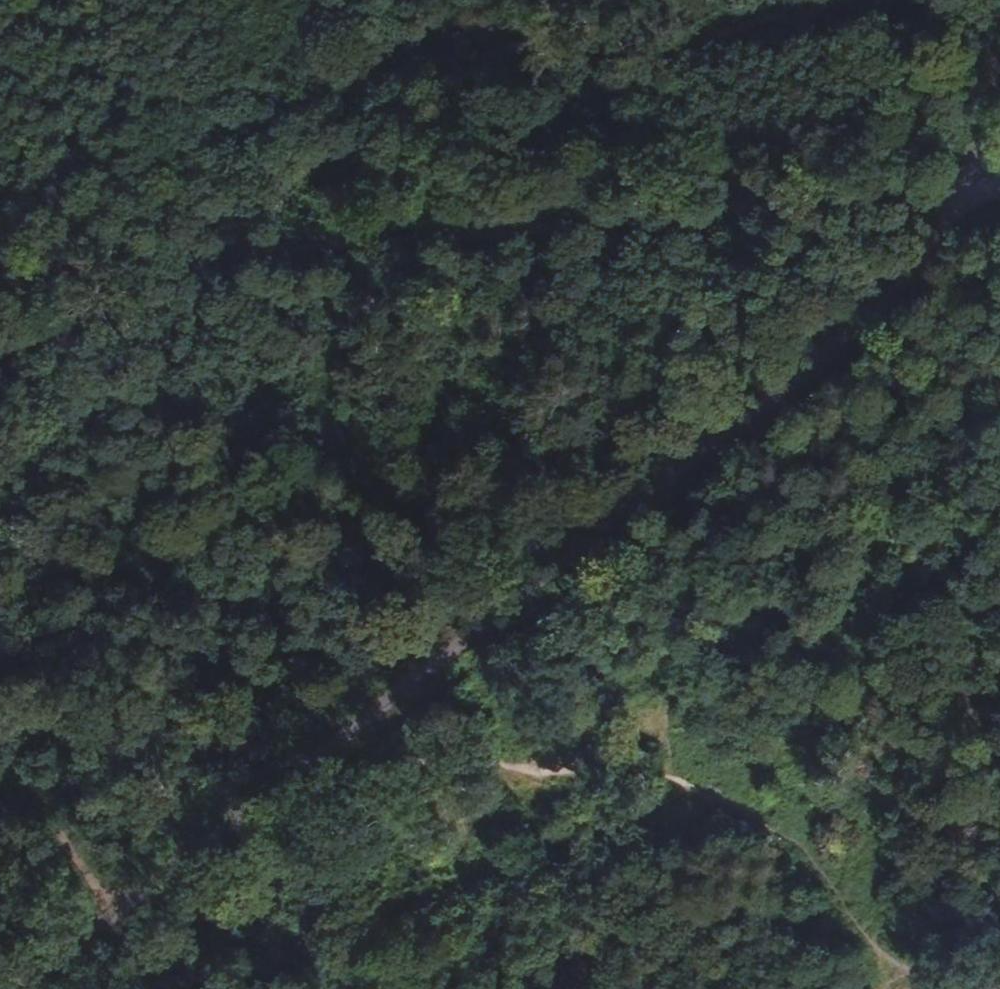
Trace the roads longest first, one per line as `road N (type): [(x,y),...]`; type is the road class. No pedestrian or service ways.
road 1 (track): [(17,988),(932,253),(999,100)]
road 2 (track): [(0,282),(951,213),(999,197)]
road 3 (track): [(0,713),(116,909)]

